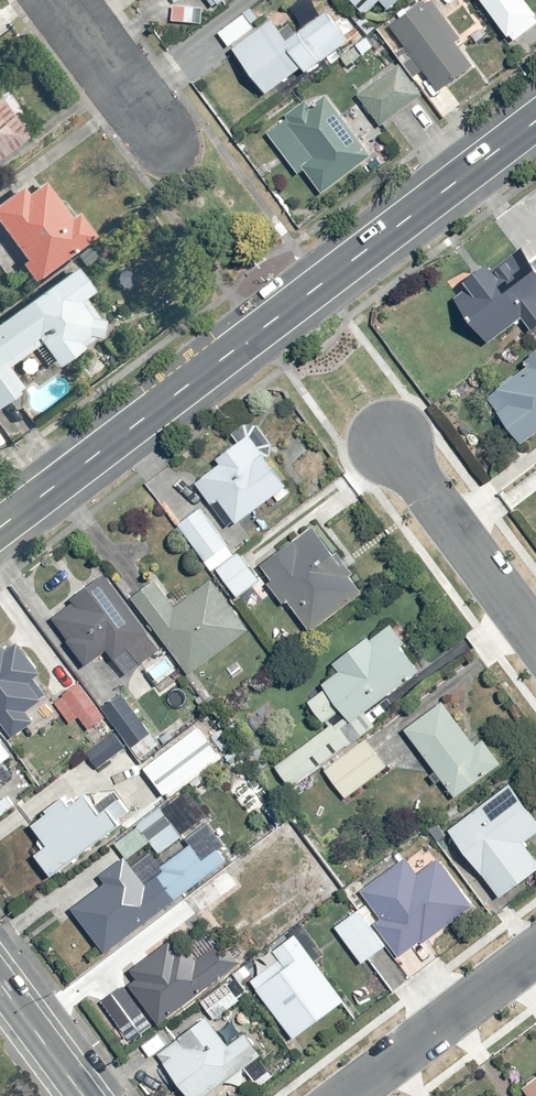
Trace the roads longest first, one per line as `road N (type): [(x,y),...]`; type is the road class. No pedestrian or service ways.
road 1 (secondary): [(0,526),(535,121)]
road 2 (residential): [(535,633),(389,443)]
road 3 (residential): [(535,951),(345,1095)]
road 4 (residential): [(162,138),(59,0)]
road 5 (secondary): [(0,983),(83,1095)]

